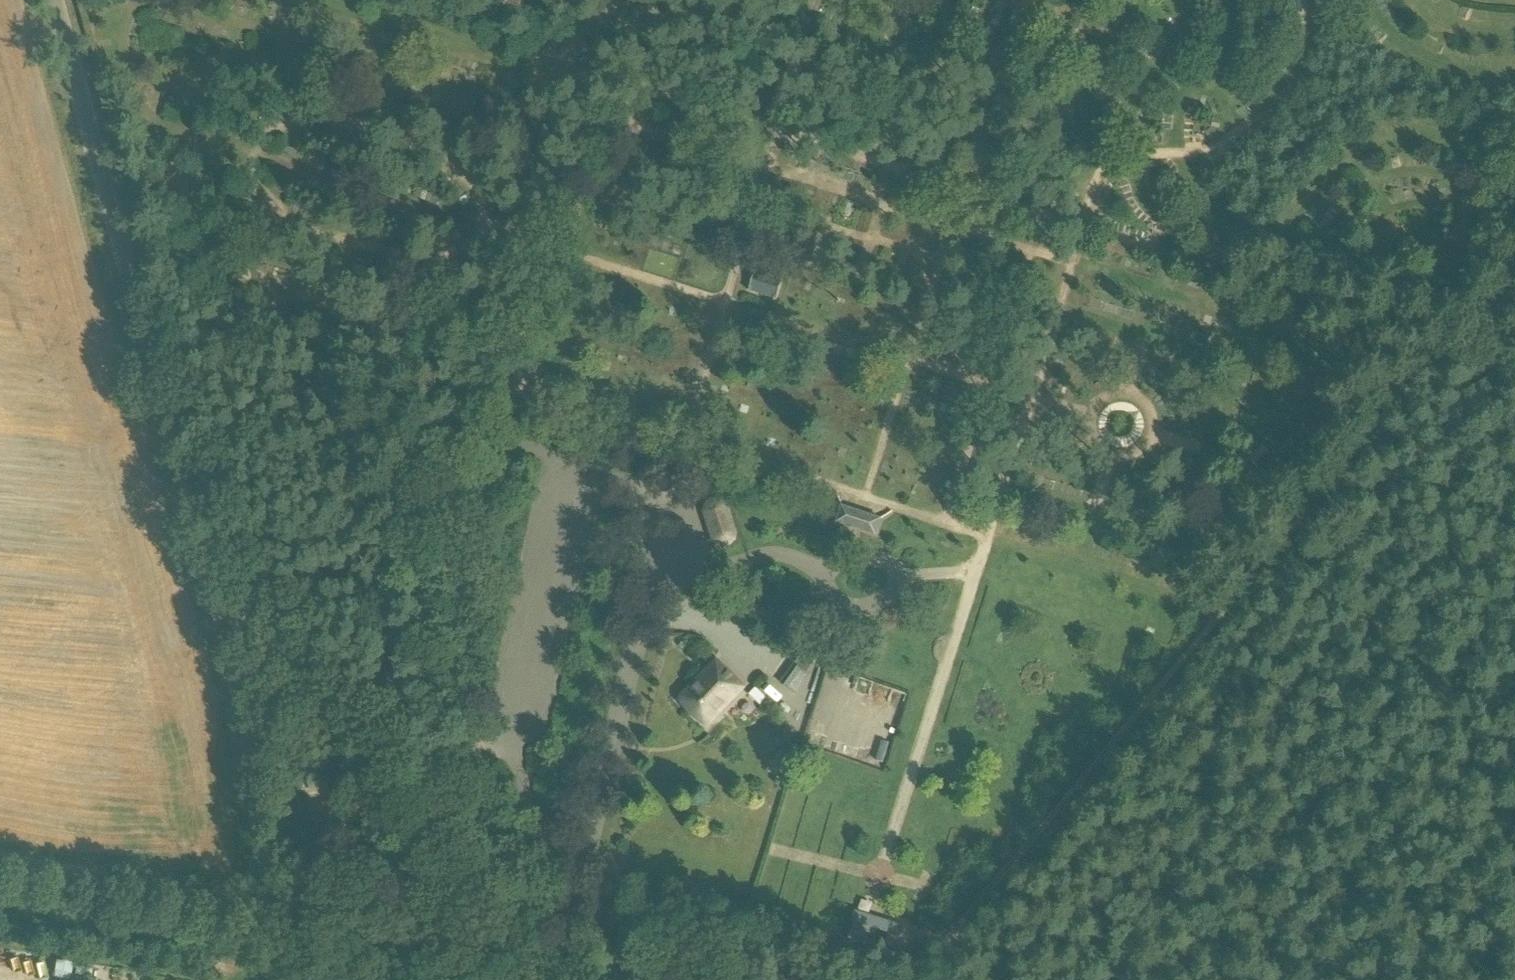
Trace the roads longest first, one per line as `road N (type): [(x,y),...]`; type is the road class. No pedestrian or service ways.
road 1 (unclassified): [(263,916),(255,799),(230,676),(49,0)]
road 2 (track): [(913,979),(1514,258)]
road 3 (unclassified): [(562,972),(263,916)]
road 4 (unclassified): [(263,916),(0,868)]

